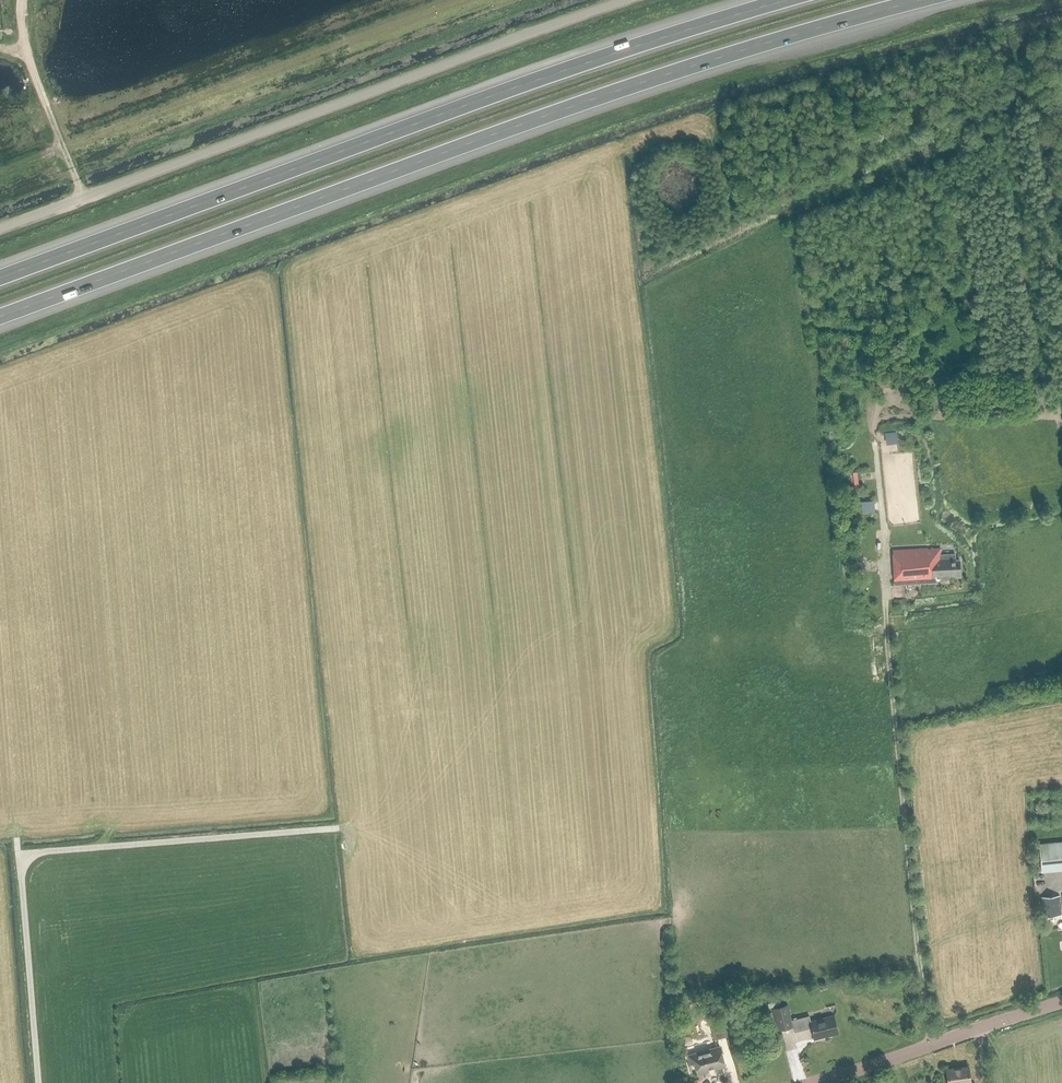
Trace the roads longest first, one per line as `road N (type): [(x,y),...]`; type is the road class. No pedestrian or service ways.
road 1 (motorway): [(0,317),(624,89),(922,0)]
road 2 (motorway): [(788,0),(416,124),(0,278)]
road 3 (unclassified): [(595,0),(0,228)]
road 4 (tertiary): [(814,1082),(1061,1004)]

